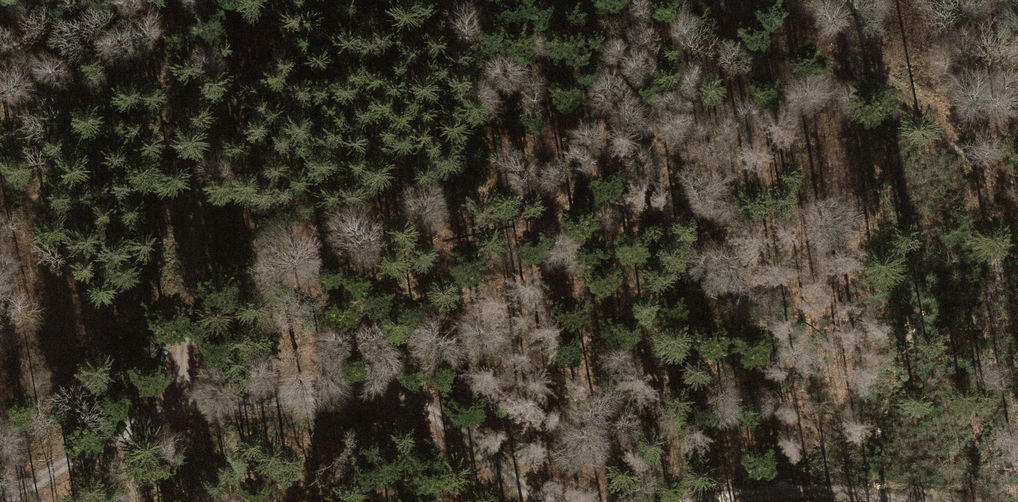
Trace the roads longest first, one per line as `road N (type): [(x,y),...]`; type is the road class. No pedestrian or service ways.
road 1 (track): [(167,391),(217,124),(277,0)]
road 2 (track): [(537,501),(397,405),(313,397),(226,402),(167,391)]
road 3 (track): [(670,0),(884,96),(959,143)]
road 4 (track): [(167,391),(2,501)]
road 5 (track): [(871,501),(719,495),(690,501)]

